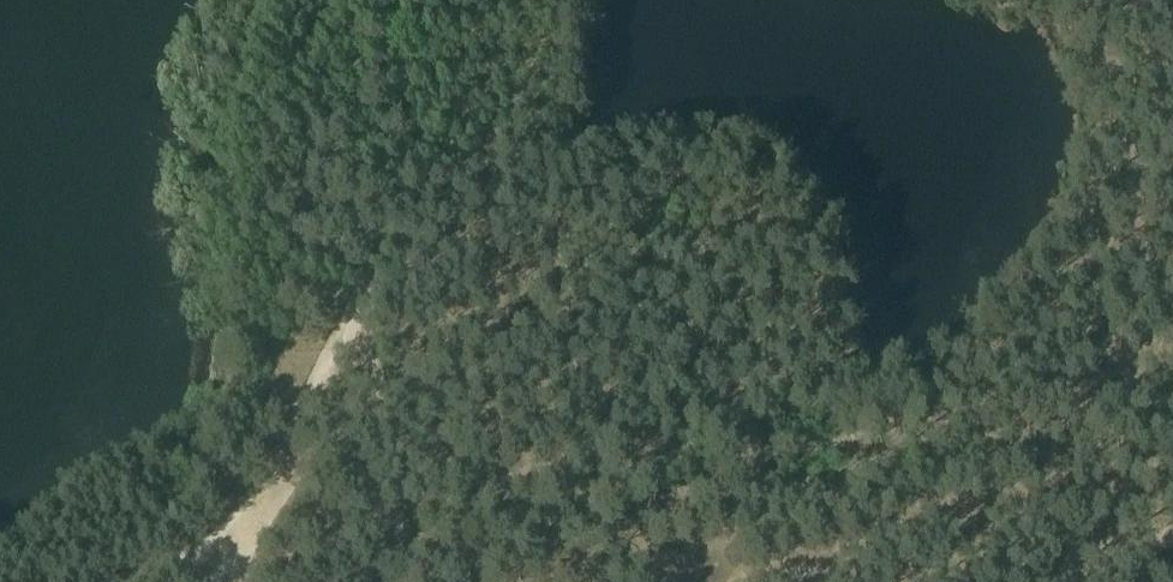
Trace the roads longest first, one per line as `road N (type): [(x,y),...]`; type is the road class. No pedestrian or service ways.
road 1 (track): [(858,433),(499,466),(431,461),(384,438),(355,367),(346,317)]
road 2 (track): [(346,317),(275,476),(148,581)]
road 3 (track): [(359,0),(368,258),(346,317)]
road 4 (track): [(1127,395),(977,416)]
road 5 (track): [(977,416),(858,433)]

